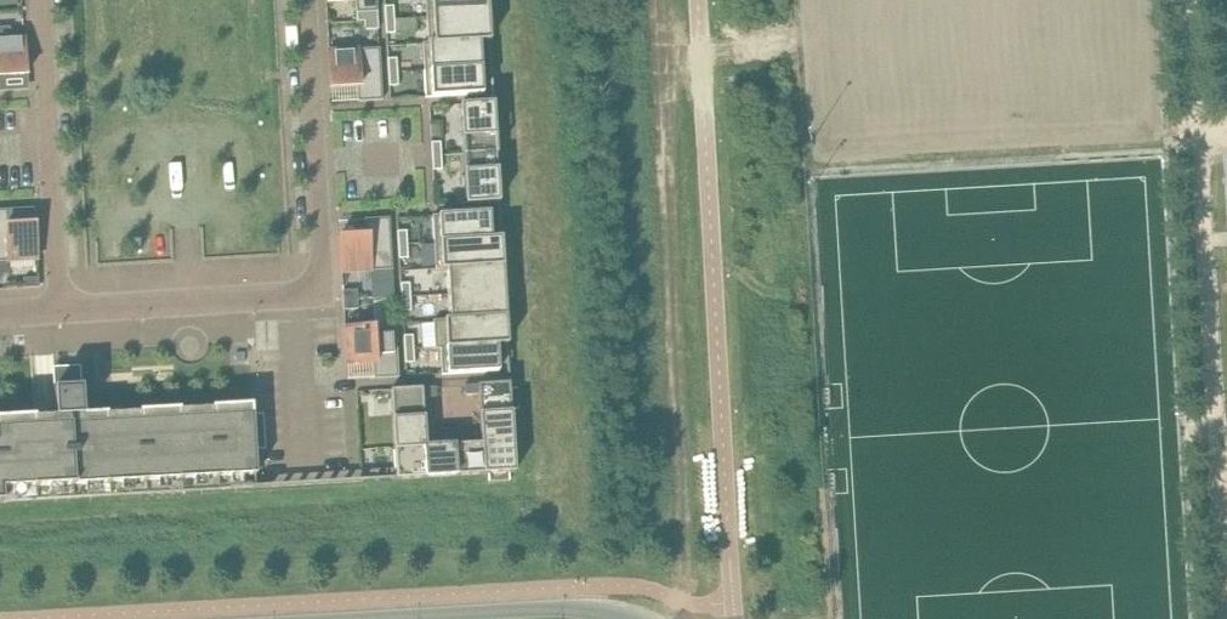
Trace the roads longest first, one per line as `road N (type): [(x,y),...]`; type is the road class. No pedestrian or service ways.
road 1 (residential): [(306,0),(316,285),(294,294),(60,306)]
road 2 (residential): [(60,306),(43,0)]
road 3 (tertiary): [(640,618),(550,607),(343,618)]

